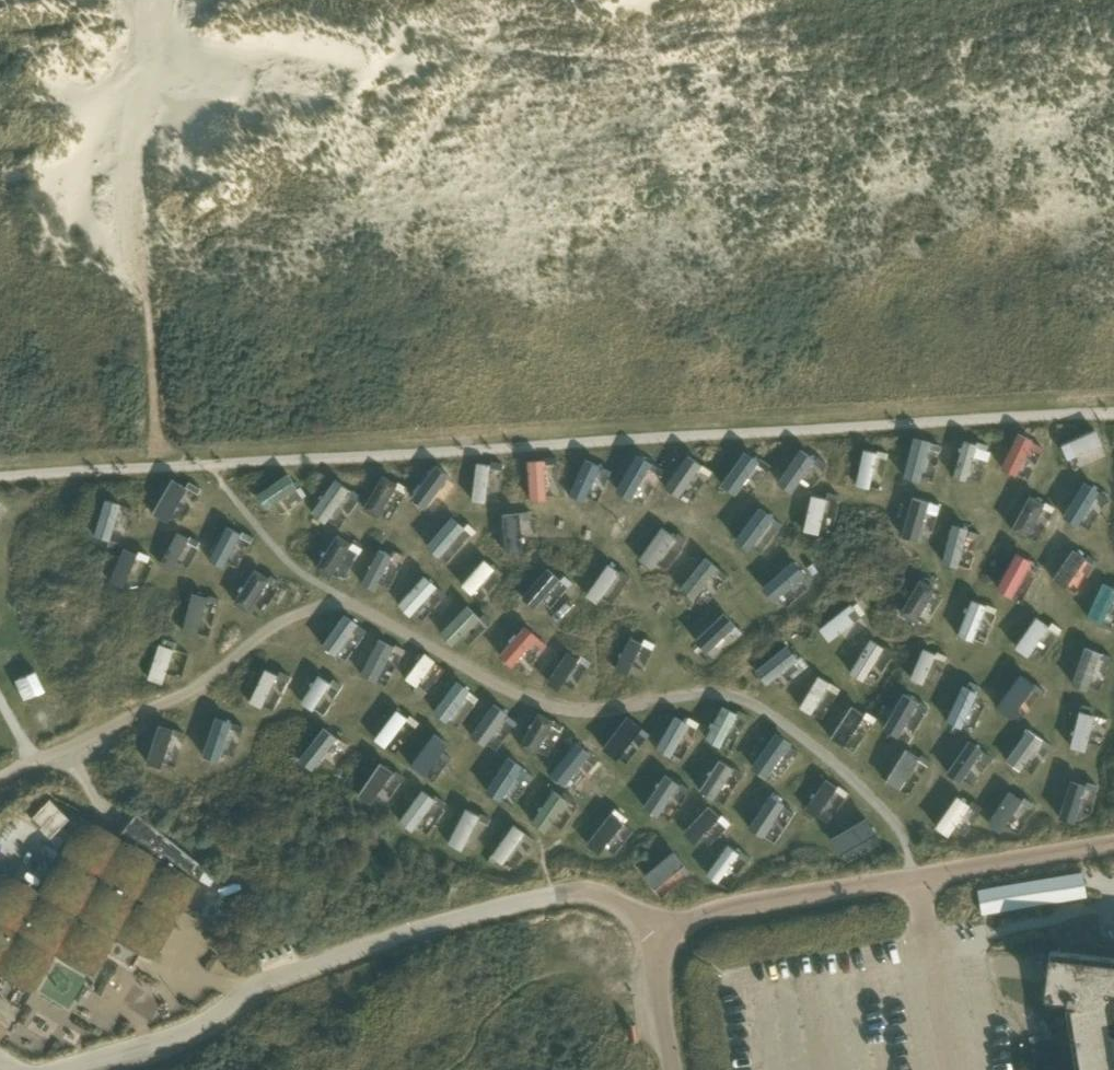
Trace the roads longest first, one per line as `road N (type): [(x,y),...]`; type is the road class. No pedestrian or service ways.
road 1 (residential): [(1113,846),(717,911),(675,930),(659,969),(676,1069)]

